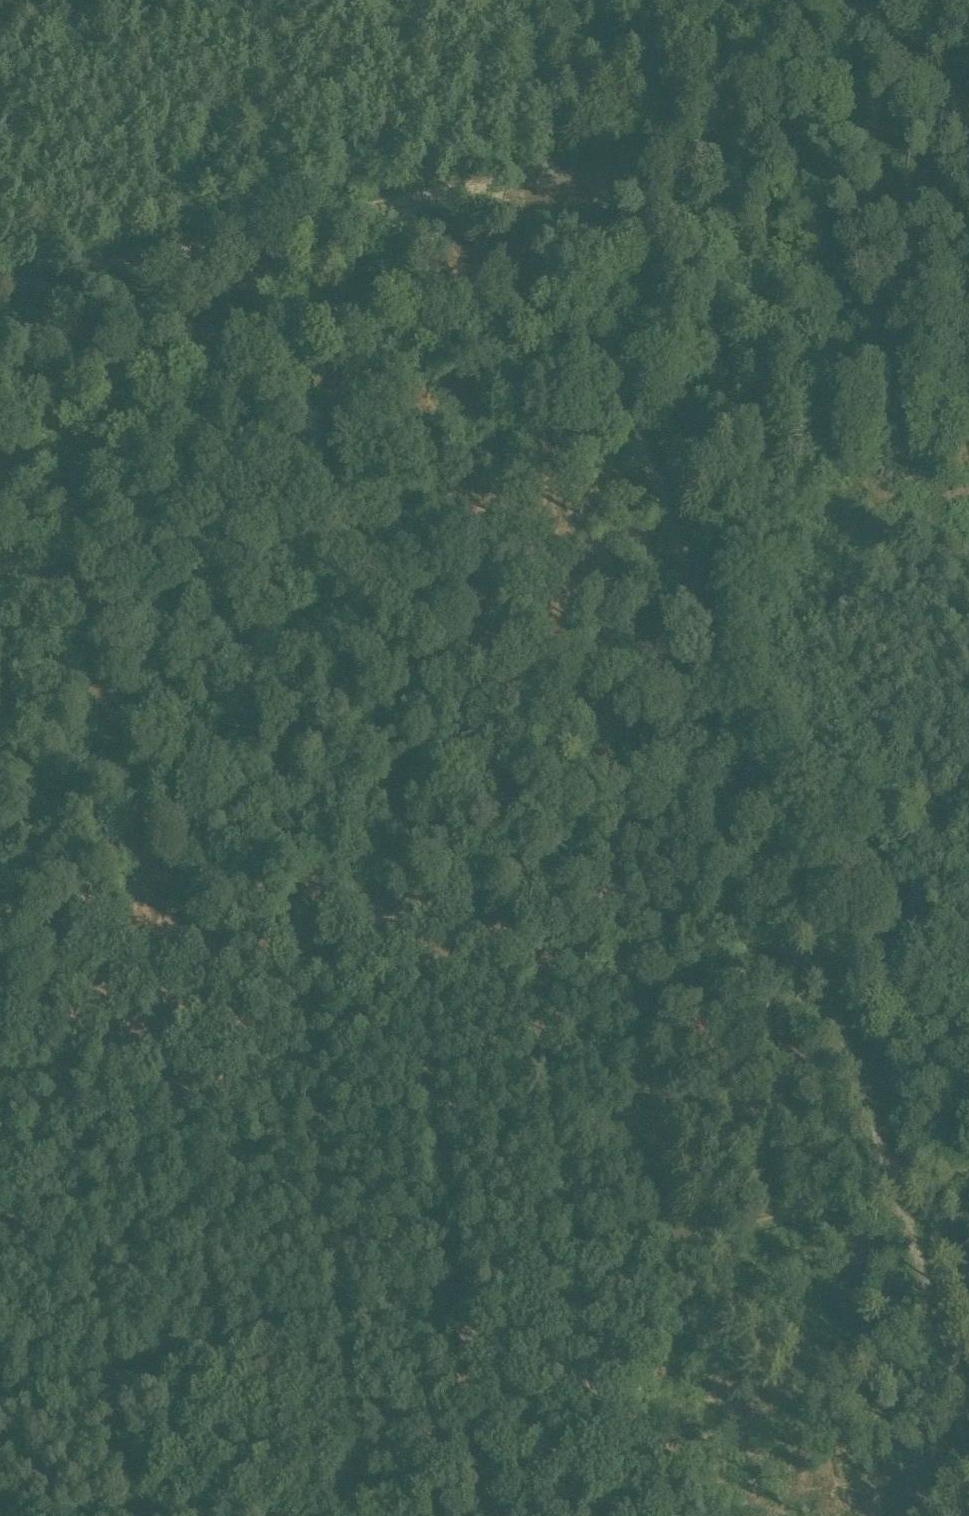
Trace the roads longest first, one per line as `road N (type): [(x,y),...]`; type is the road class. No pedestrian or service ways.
road 1 (track): [(534,153),(968,1426)]
road 2 (track): [(0,1401),(889,1186)]
road 3 (track): [(534,153),(0,279)]
road 4 (track): [(968,115),(534,153)]
road 5 (track): [(484,0),(534,153)]

